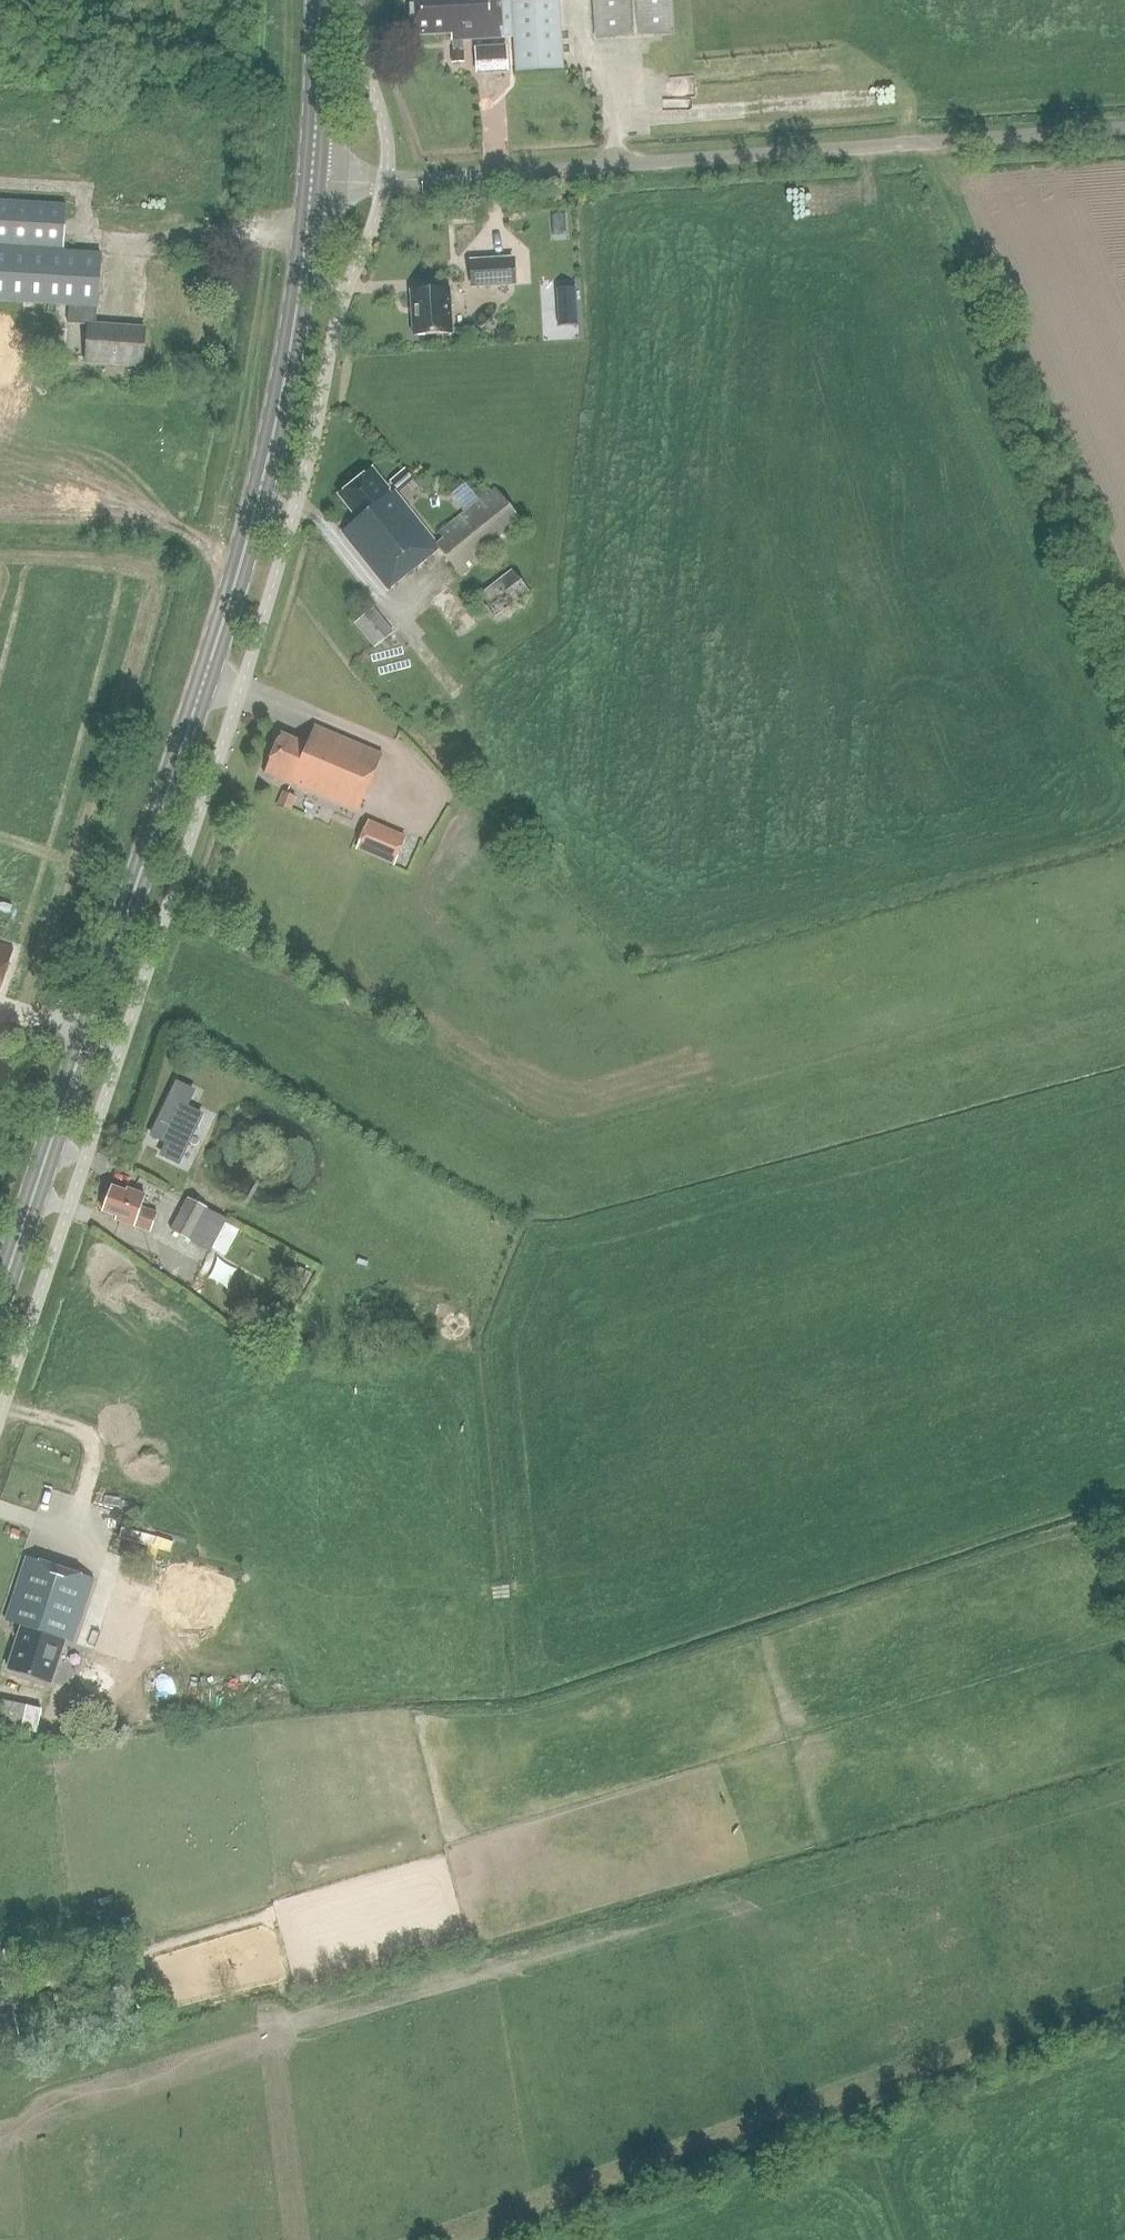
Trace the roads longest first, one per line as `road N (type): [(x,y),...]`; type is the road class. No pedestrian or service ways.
road 1 (primary): [(0,1294),(249,530),(277,417),(311,181)]
road 2 (unclassified): [(311,181),(1124,127)]
road 3 (primary): [(311,181),(318,0)]

